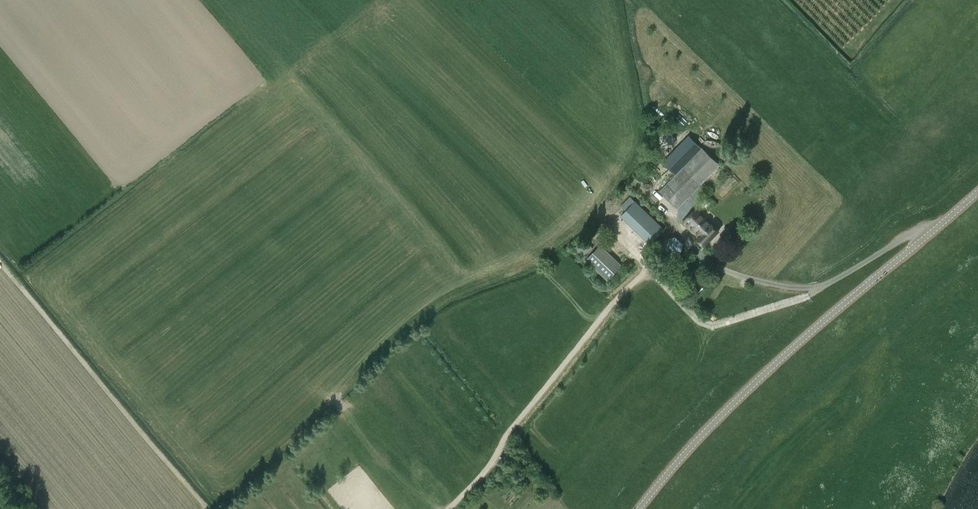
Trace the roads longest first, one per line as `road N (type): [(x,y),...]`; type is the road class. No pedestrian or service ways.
road 1 (tertiary): [(639,508),(787,352),(977,190)]
road 2 (track): [(649,269),(449,508)]
road 3 (track): [(818,287),(713,326),(699,322),(638,257)]

